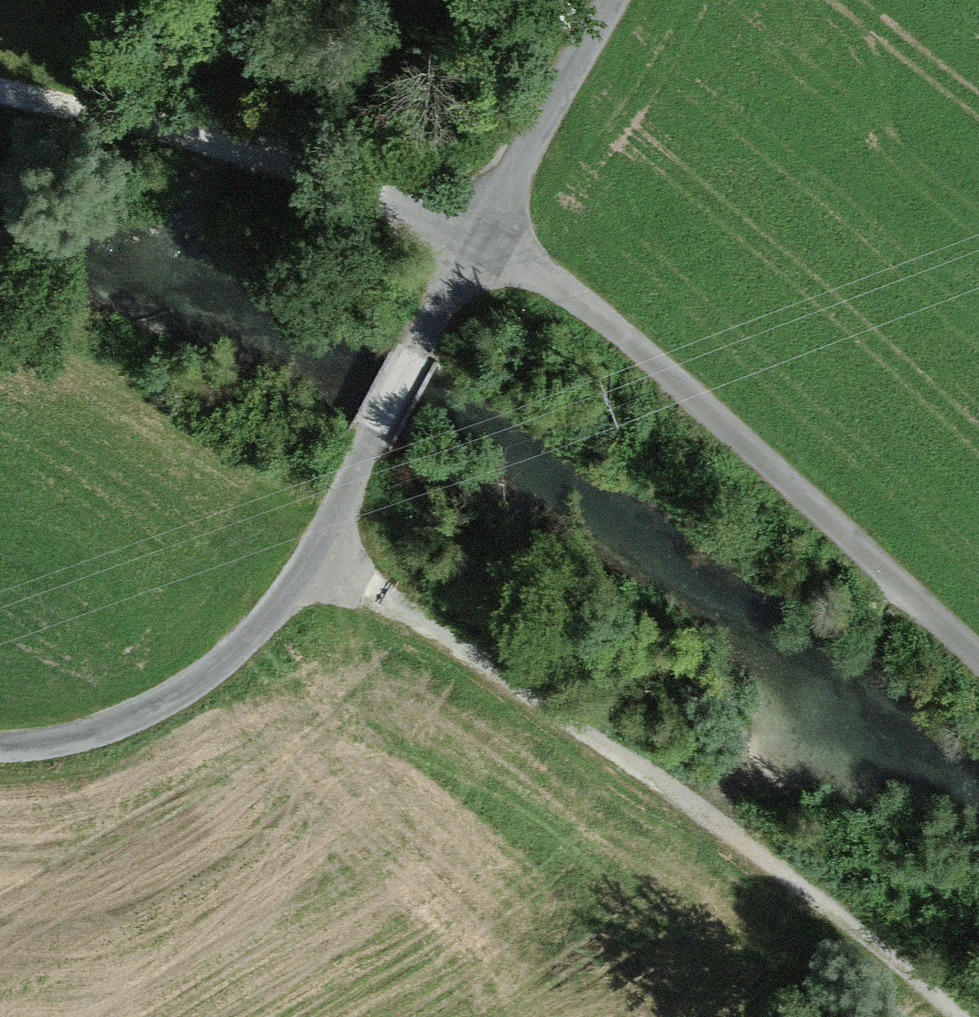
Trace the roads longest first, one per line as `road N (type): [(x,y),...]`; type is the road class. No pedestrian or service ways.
road 1 (track): [(946,1016),(866,942),(547,713),(310,563)]
road 2 (track): [(476,232),(584,303),(978,662)]
road 3 (track): [(0,100),(366,187),(476,232)]
road 4 (track): [(310,563),(234,654),(107,741),(0,754)]
road 5 (track): [(310,563),(476,232)]
road 6 (track): [(476,232),(603,0)]

